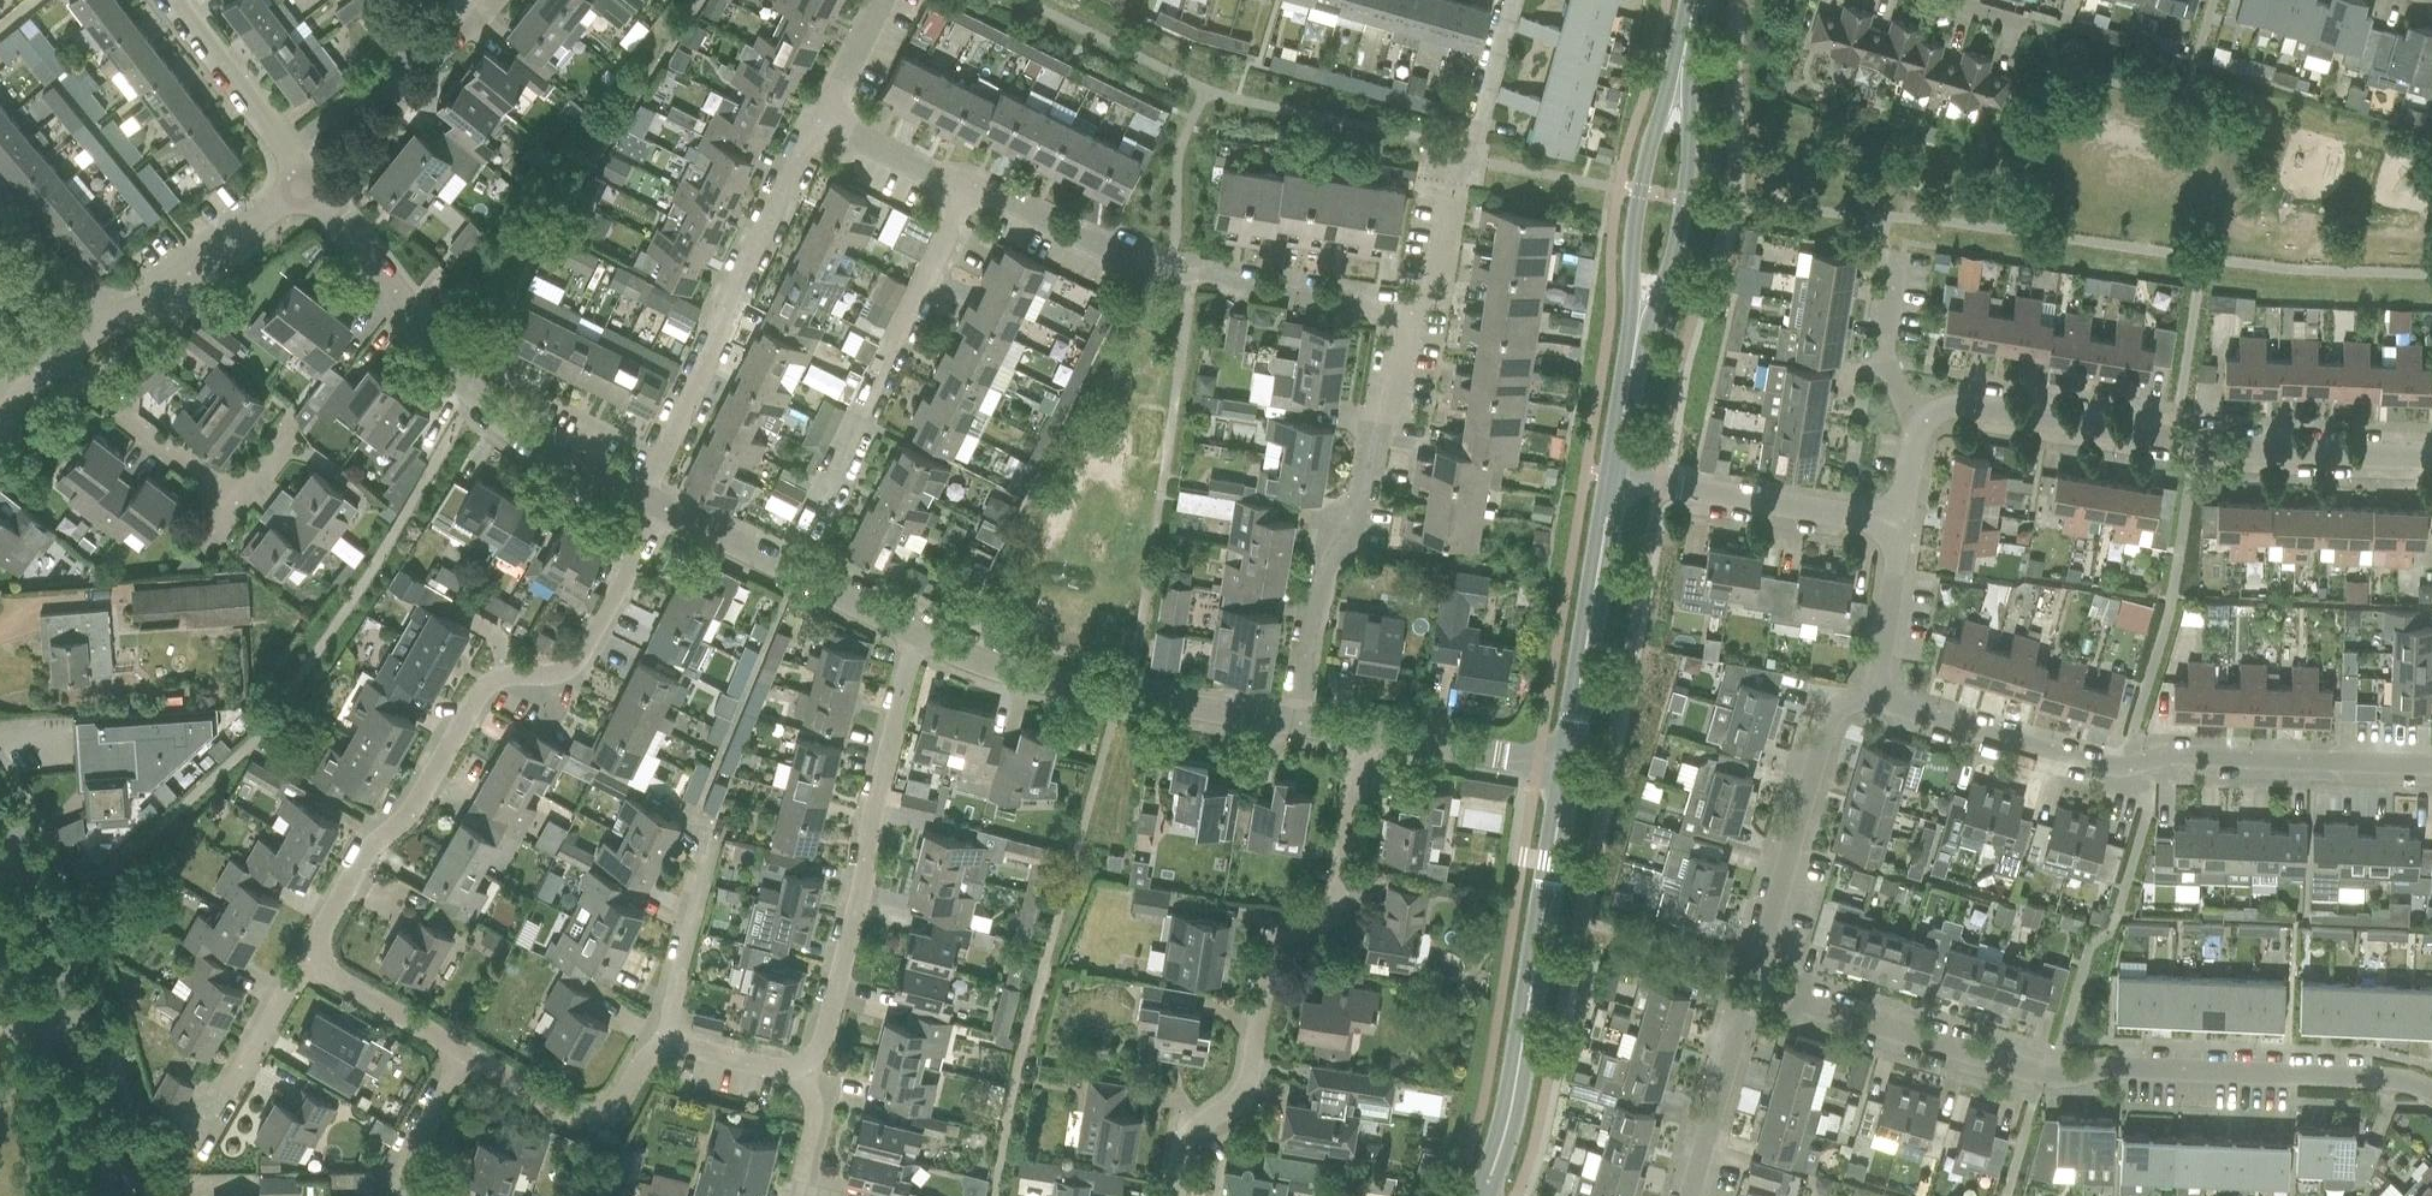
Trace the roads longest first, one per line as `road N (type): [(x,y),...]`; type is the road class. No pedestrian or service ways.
road 1 (residential): [(2431,1096),(2370,1077),(2119,1071),(2043,1079),(1754,995)]
road 2 (residential): [(659,511),(586,651),(568,670),(511,678),(471,707),(411,811),(352,872),(321,933),(321,962)]
road 3 (residential): [(2431,765),(2180,759),(2091,768),(1942,724),(1867,682)]
road 4 (unclassified): [(1172,1195),(1195,1135),(1248,1091),(1259,982),(1286,941),(1324,914),(1346,874),(1363,736)]
road 5 (residential): [(2431,458),(2200,446),(1959,411),(1925,423)]
road 6 (residential): [(1410,313),(1180,275),(1000,198),(965,191)]
road 7 (residential): [(633,499),(510,433),(307,184)]
road 8 (residential): [(799,1067),(819,1046),(862,893),(865,838),(915,637)]
road 9 (tertiary): [(1486,1195),(1502,1155),(1565,765)]
road 10 (residential): [(1292,726),(1316,557),(1365,473),(1410,313)]
road 11 (residential): [(787,574),(965,191)]
road 12 (residential): [(633,499),(818,126)]
road 13 (unclassified): [(117,1195),(71,1006),(0,805)]
road 14 (residential): [(1292,726),(1003,675),(915,637)]
road 15 (residential): [(1754,995),(1828,731),(1867,682)]
road 16 (unclassified): [(0,912),(77,1195)]
road 17 (tertiary): [(1565,765),(1613,479)]
road 18 (residential): [(1896,528),(1613,479)]
road 19 (tertiary): [(1638,334),(1668,276),(1685,202),(1690,136),(1679,64)]
road 20 (tertiary): [(1679,64),(1635,191),(1638,334)]
road 21 (residential): [(468,1055),(571,1115),(594,1116),(615,1106),(639,1065),(673,1046)]
road 22 (residential): [(285,150),(473,0)]
road 23 (residential): [(117,328),(307,184)]
road 24 (residential): [(673,1046),(671,1005),(710,845),(696,821)]
road 25 (residential): [(195,1146),(287,995),(321,962)]
road 26 (residential): [(1685,1195),(1754,995)]
road 27 (residential): [(233,479),(62,357)]
road 28 (residential): [(1565,765),(1363,736)]
road 29 (residential): [(285,150),(169,0)]
road 30 (residential): [(0,193),(117,328)]
road 31 (residential): [(321,962),(337,984),(468,1055)]
road 32 (residential): [(1925,423),(1900,397),(1889,368),(1884,341),(1895,262)]
road 33 (residential): [(965,191),(818,126)]
road 34 (residential): [(1867,682),(1878,662),(1896,528)]
road 35 (residential): [(400,1195),(410,1150),(468,1055)]
road 36 (tertiary): [(1613,479),(1638,334)]
road 37 (residential): [(1469,141),(1508,0)]
road 38 (residential): [(787,574),(659,511)]
road 39 (residential): [(915,637),(787,574)]
road 40 (residential): [(818,126),(884,0)]
road 41 (residential): [(1410,313),(1434,280),(1452,183)]
road 42 (residential): [(797,1195),(813,1121),(799,1067)]
road 43 (residential): [(673,1046),(777,1071),(799,1067)]

